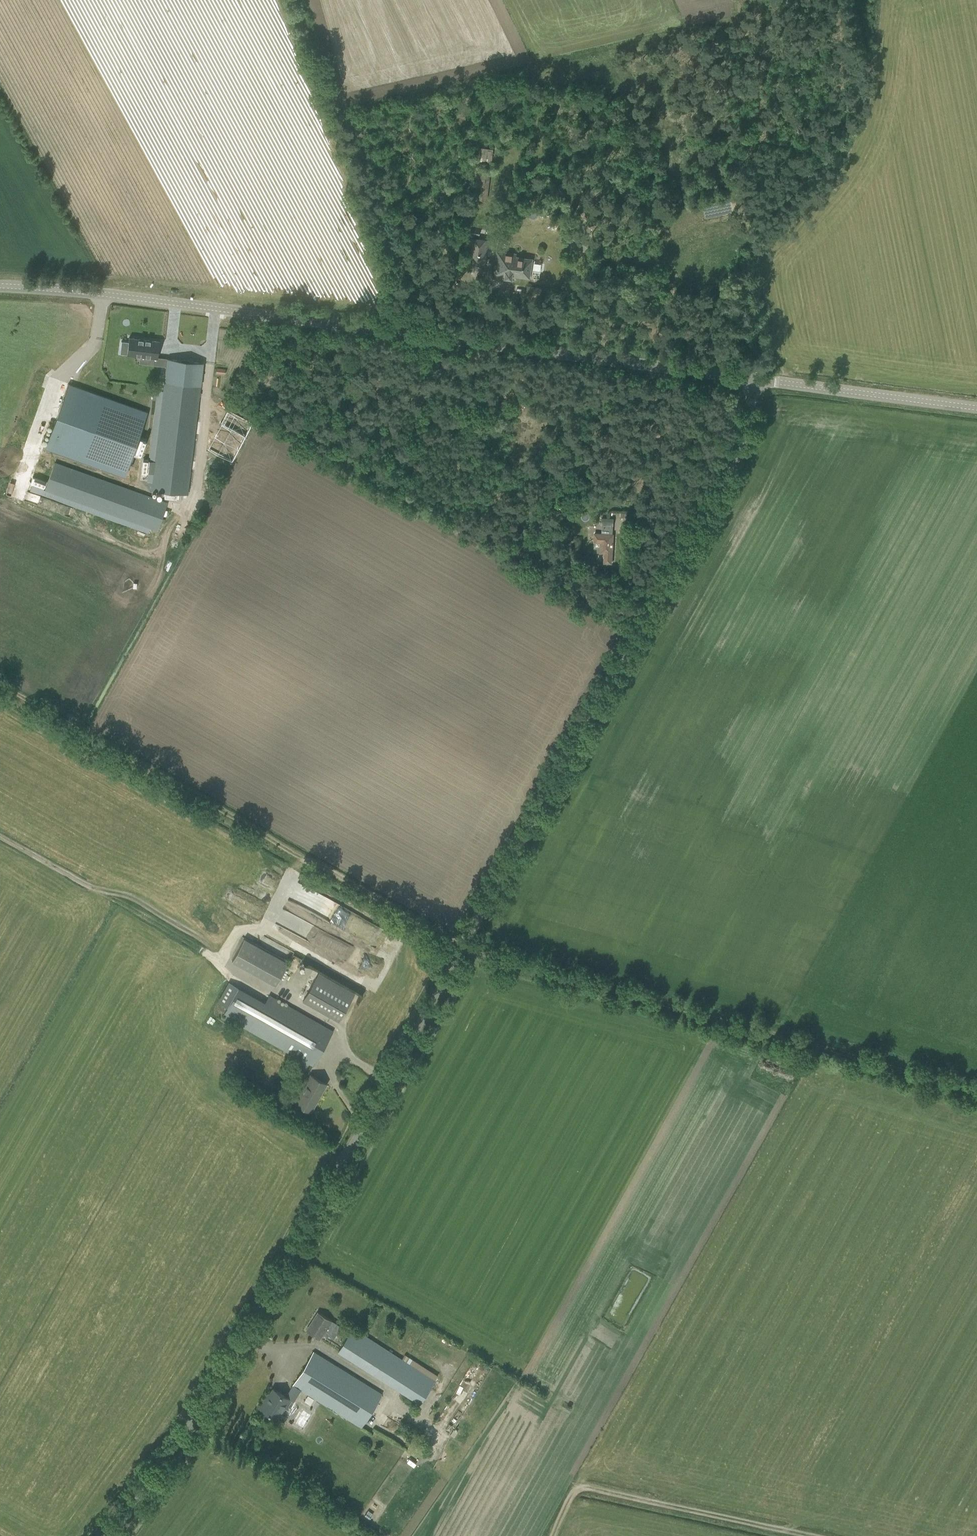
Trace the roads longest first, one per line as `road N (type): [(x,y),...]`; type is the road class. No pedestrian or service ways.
road 1 (unclassified): [(114,1535),(191,1430),(287,1272),(734,465),(753,378)]
road 2 (track): [(0,689),(466,949),(976,1094)]
road 3 (tertiary): [(753,378),(195,302),(0,286)]
road 4 (track): [(554,1535),(573,1493),(586,1486),(816,1535)]
road 5 (tertiary): [(753,378),(976,406)]

